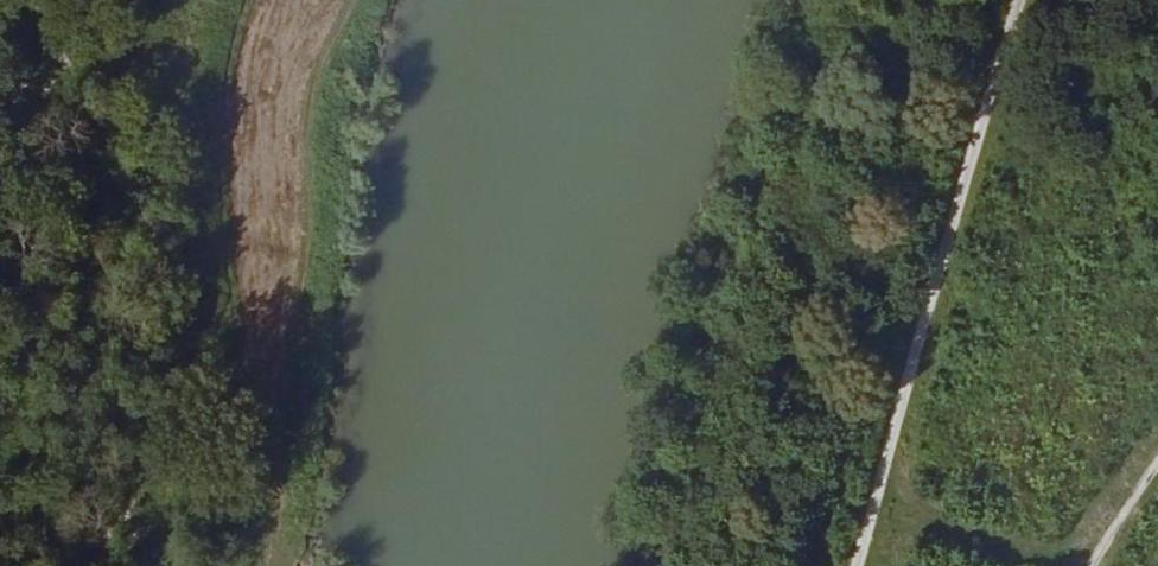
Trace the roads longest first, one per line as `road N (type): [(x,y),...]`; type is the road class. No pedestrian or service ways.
road 1 (track): [(352,0),(326,80),(291,276),(289,399),(263,565)]

